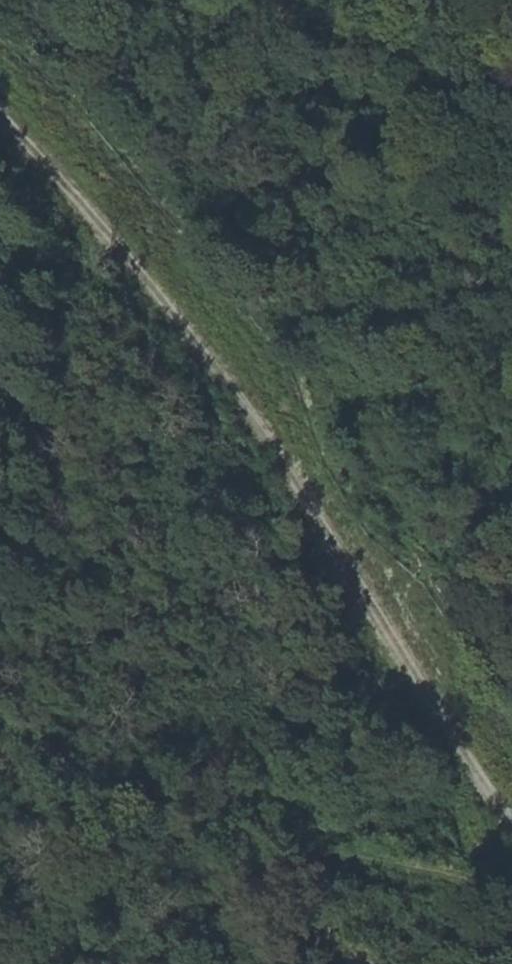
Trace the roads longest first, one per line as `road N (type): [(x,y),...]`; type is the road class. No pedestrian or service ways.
road 1 (track): [(511,819),(250,414),(0,114)]

